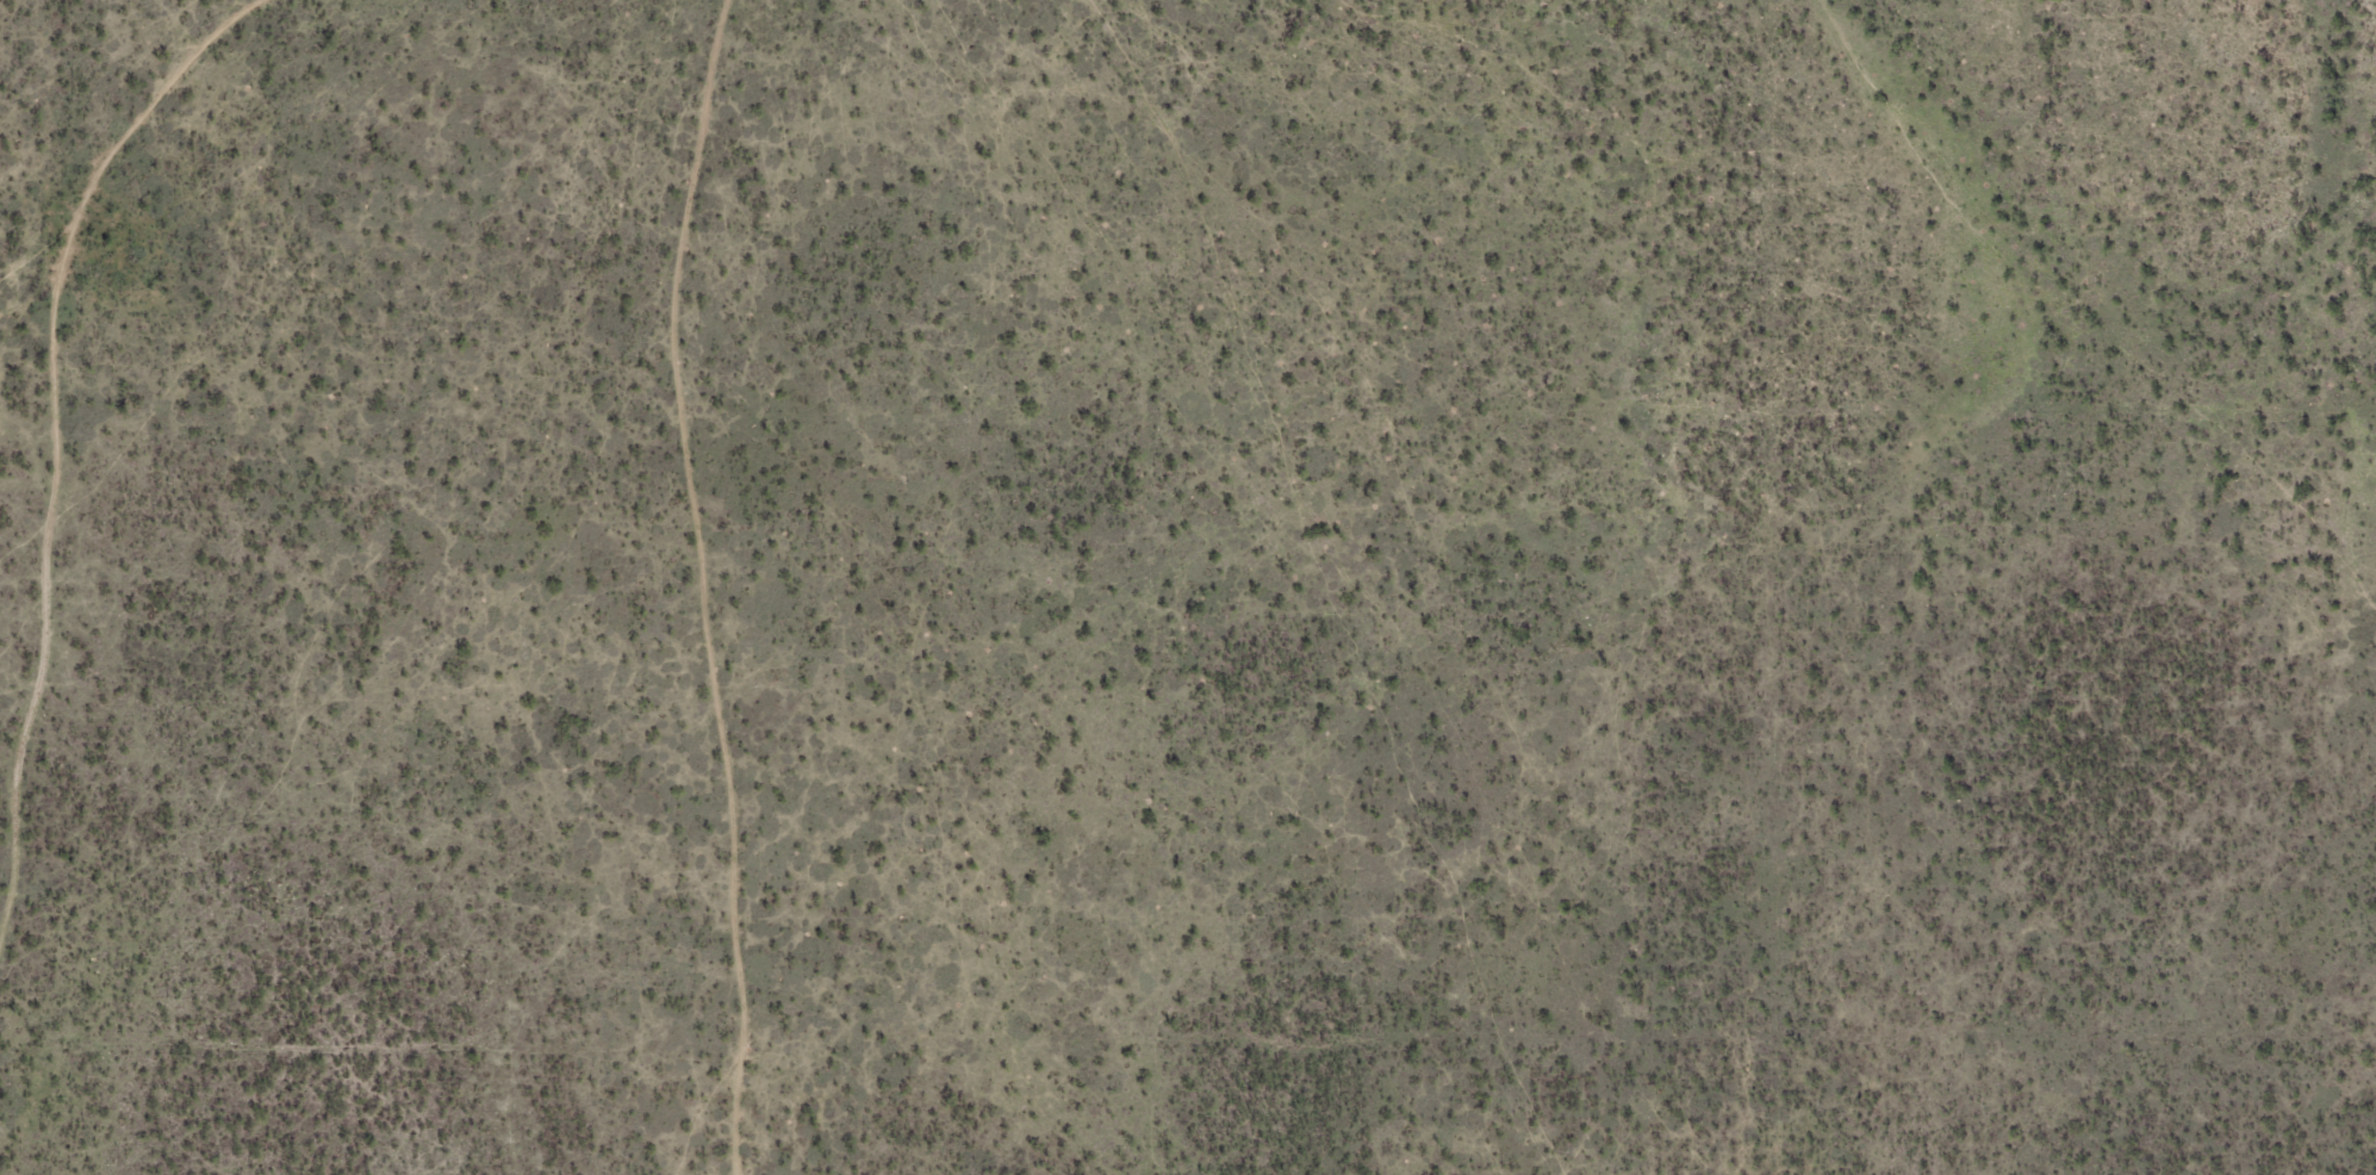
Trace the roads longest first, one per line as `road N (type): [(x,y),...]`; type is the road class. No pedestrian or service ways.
road 1 (track): [(644,0),(467,561),(366,752),(242,900),(0,1068)]
road 2 (track): [(753,1174),(767,846),(739,645),(733,424),(782,0)]

